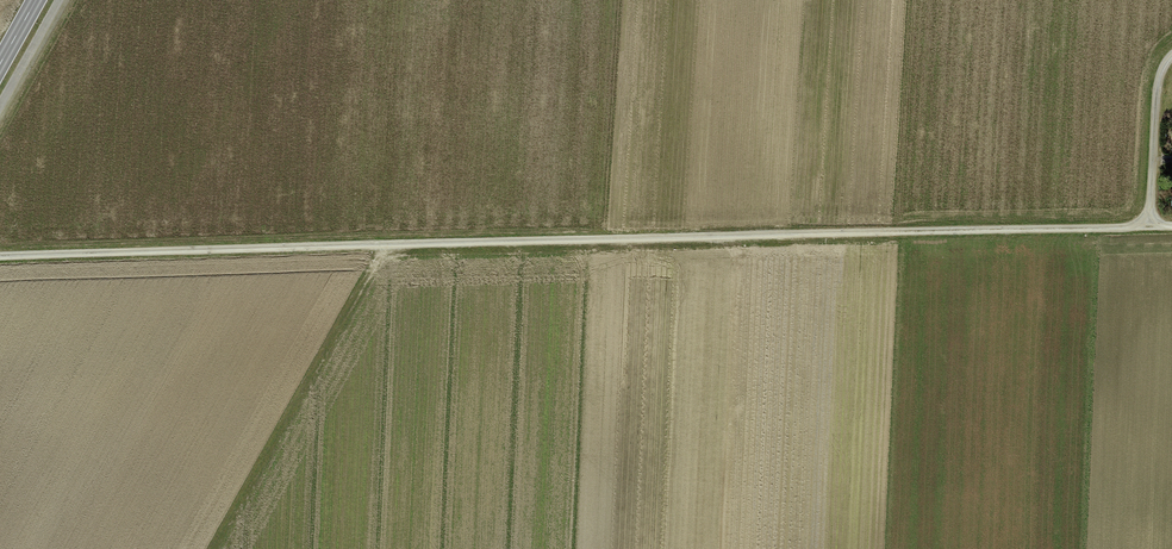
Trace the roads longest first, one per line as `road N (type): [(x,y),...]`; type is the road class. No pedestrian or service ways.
road 1 (track): [(1171,227),(0,255)]
road 2 (track): [(1154,227),(1159,85),(1171,56)]

